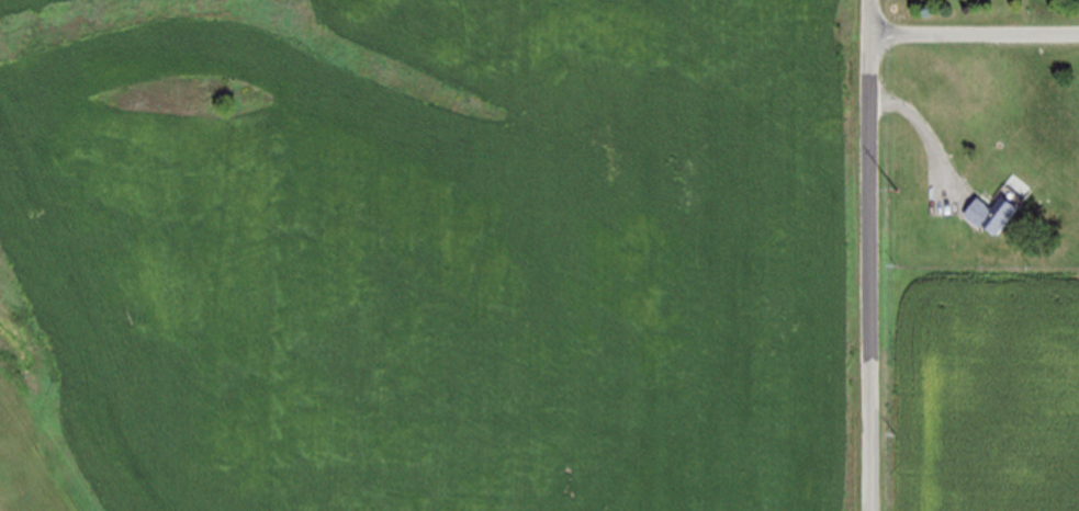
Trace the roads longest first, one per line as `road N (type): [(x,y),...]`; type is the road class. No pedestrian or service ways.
road 1 (residential): [(872,0),(873,510)]
road 2 (residential): [(1078,33),(872,33)]

